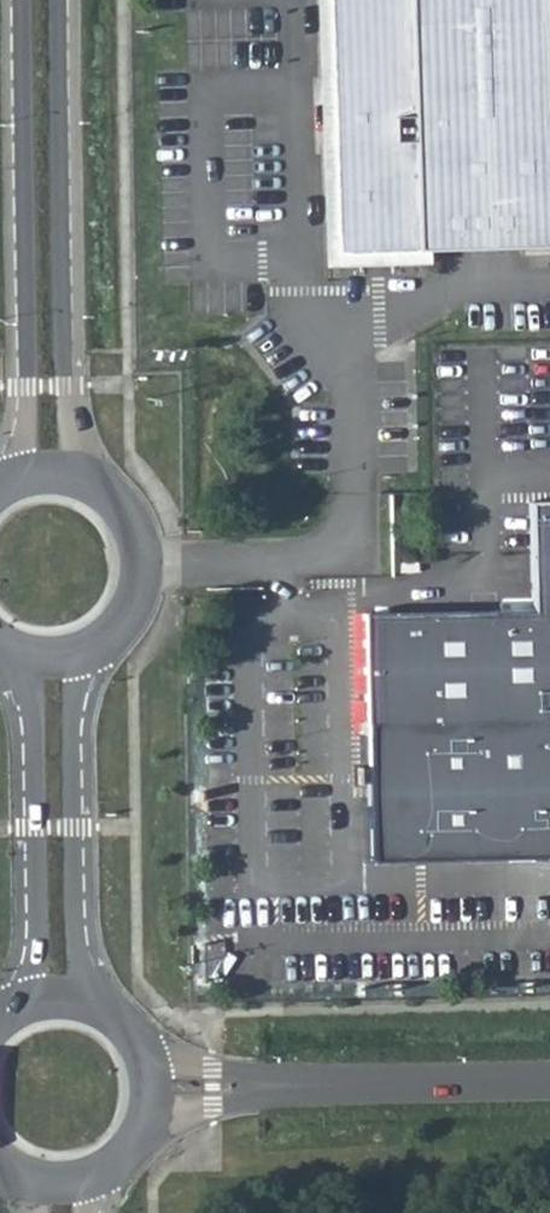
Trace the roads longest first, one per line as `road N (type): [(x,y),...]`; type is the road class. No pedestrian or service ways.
road 1 (unclassified): [(92,486),(63,390),(57,0)]
road 2 (unclassified): [(23,0),(30,391),(26,436),(7,484)]
road 3 (unclassified): [(8,646),(30,716),(38,920),(34,963),(12,1011)]
road 4 (unclassified): [(99,1009),(77,963),(71,919),(69,716),(84,648)]
road 5 (residential): [(549,1079),(318,1085)]
road 6 (unclassified): [(84,648),(112,630),(131,602),(139,570),(135,536),(118,507),(92,486)]
road 7 (residential): [(318,1085),(212,1069),(135,1043)]
road 8 (residential): [(142,1130),(318,1085)]

